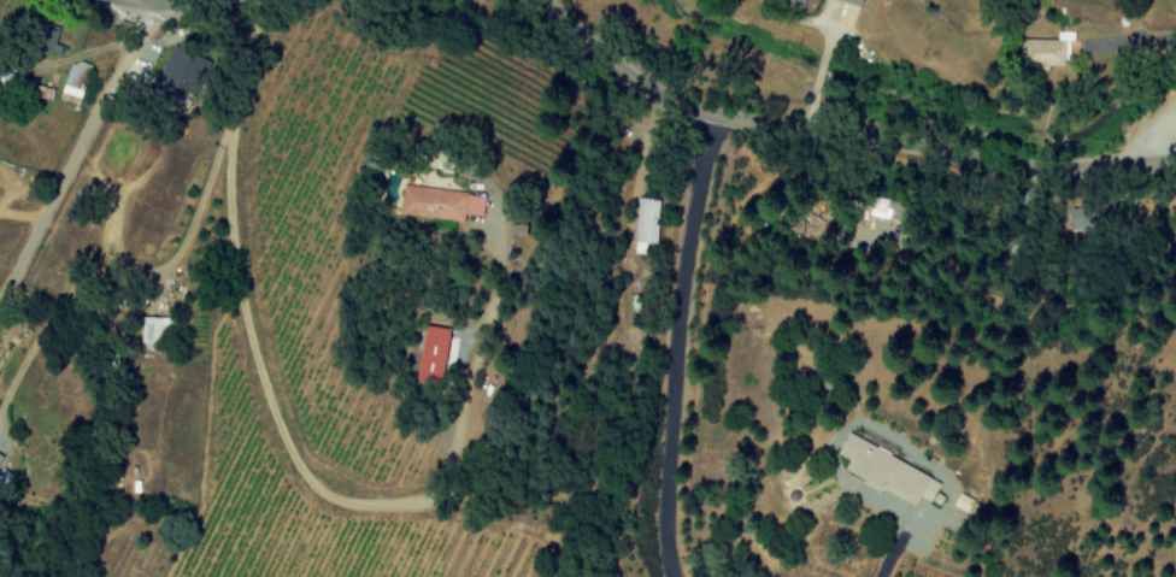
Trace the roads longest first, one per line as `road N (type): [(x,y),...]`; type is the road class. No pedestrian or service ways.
road 1 (tertiary): [(536,0),(634,77),(717,119),(941,142),(1076,170),(1175,163)]
road 2 (residential): [(717,119),(676,340),(665,531),(678,576)]
road 3 (residential): [(0,307),(163,7)]

